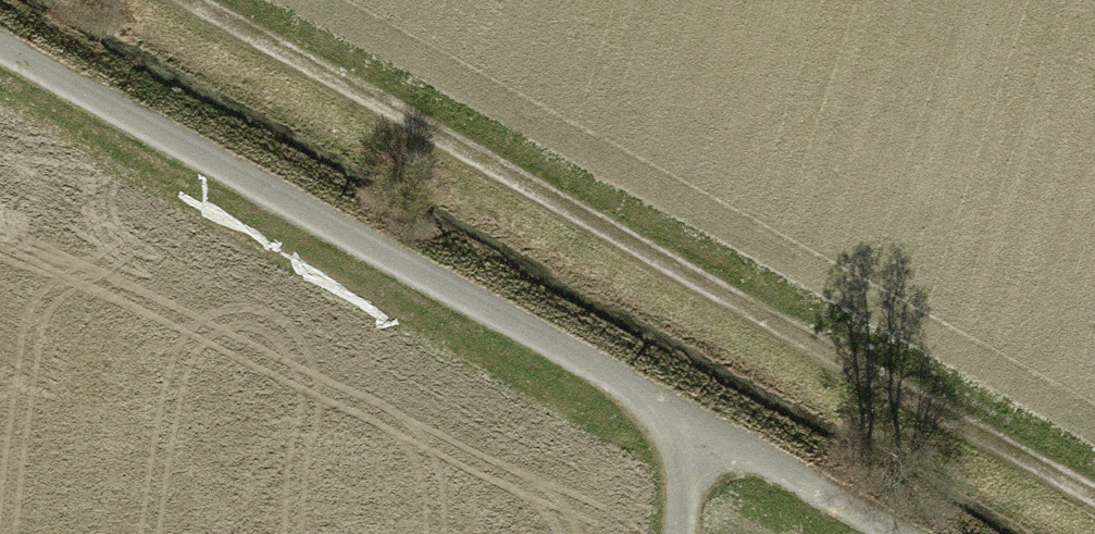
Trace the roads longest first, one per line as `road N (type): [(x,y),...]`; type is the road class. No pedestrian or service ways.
road 1 (track): [(1094,494),(186,0)]
road 2 (track): [(693,472),(675,414),(0,47)]
road 3 (track): [(687,533),(693,472),(743,456),(884,533)]

